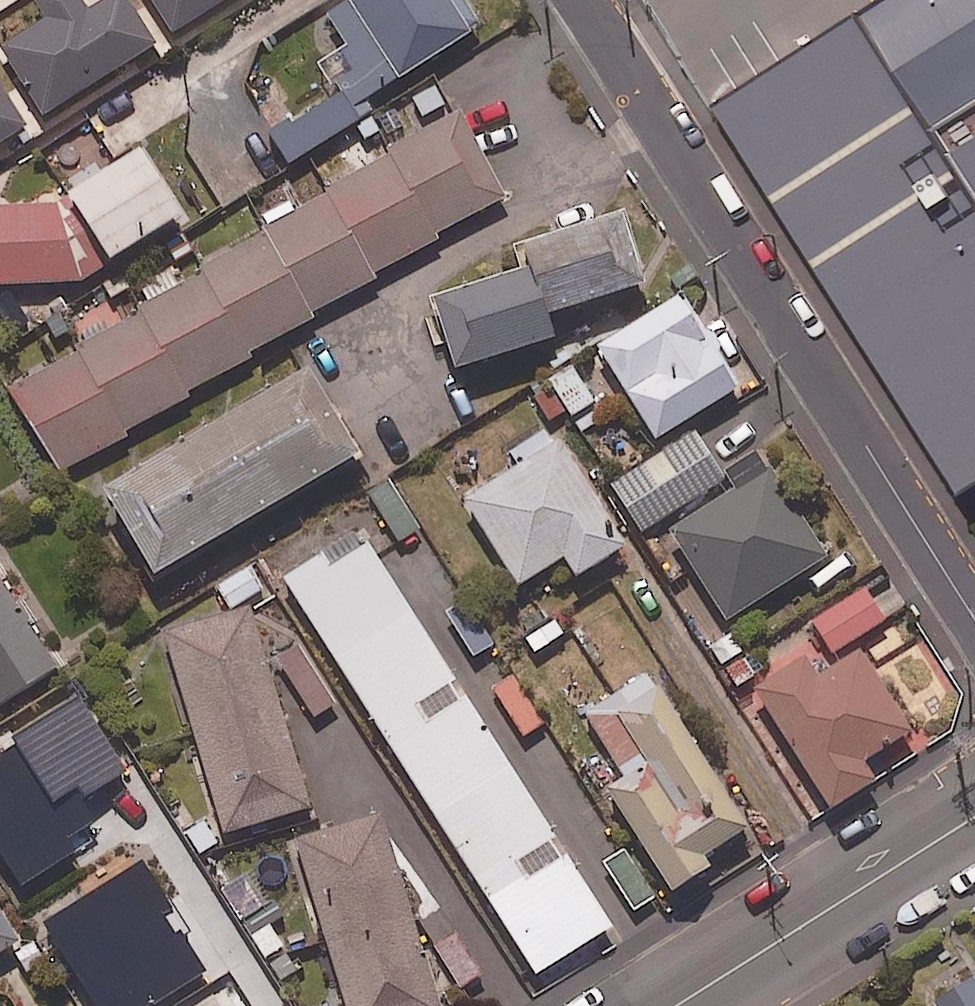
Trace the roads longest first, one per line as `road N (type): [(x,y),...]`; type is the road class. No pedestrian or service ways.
road 1 (unclassified): [(579,0),(974,622)]
road 2 (tertiary): [(974,818),(675,1005)]

